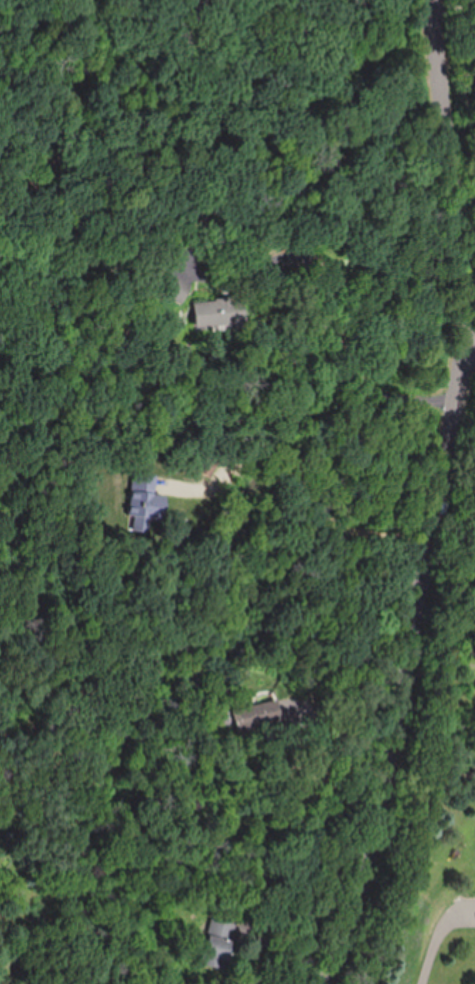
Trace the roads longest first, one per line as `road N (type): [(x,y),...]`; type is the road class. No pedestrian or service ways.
road 1 (residential): [(325,983),(345,954),(429,614),(467,347),(432,0)]

